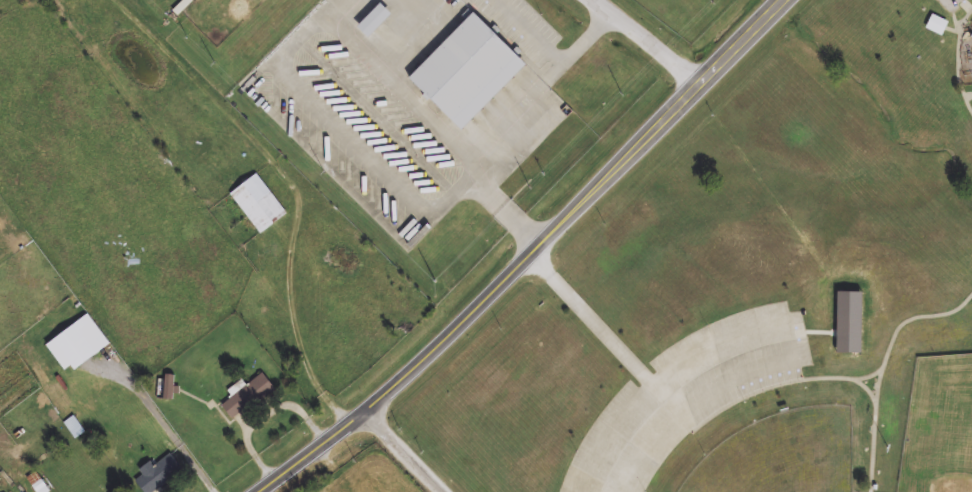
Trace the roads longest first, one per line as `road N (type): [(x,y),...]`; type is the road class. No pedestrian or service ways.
road 1 (tertiary): [(464,324),(786,0)]
road 2 (tertiary): [(263,491),(403,383),(464,324)]
road 3 (residential): [(703,84),(590,0)]

